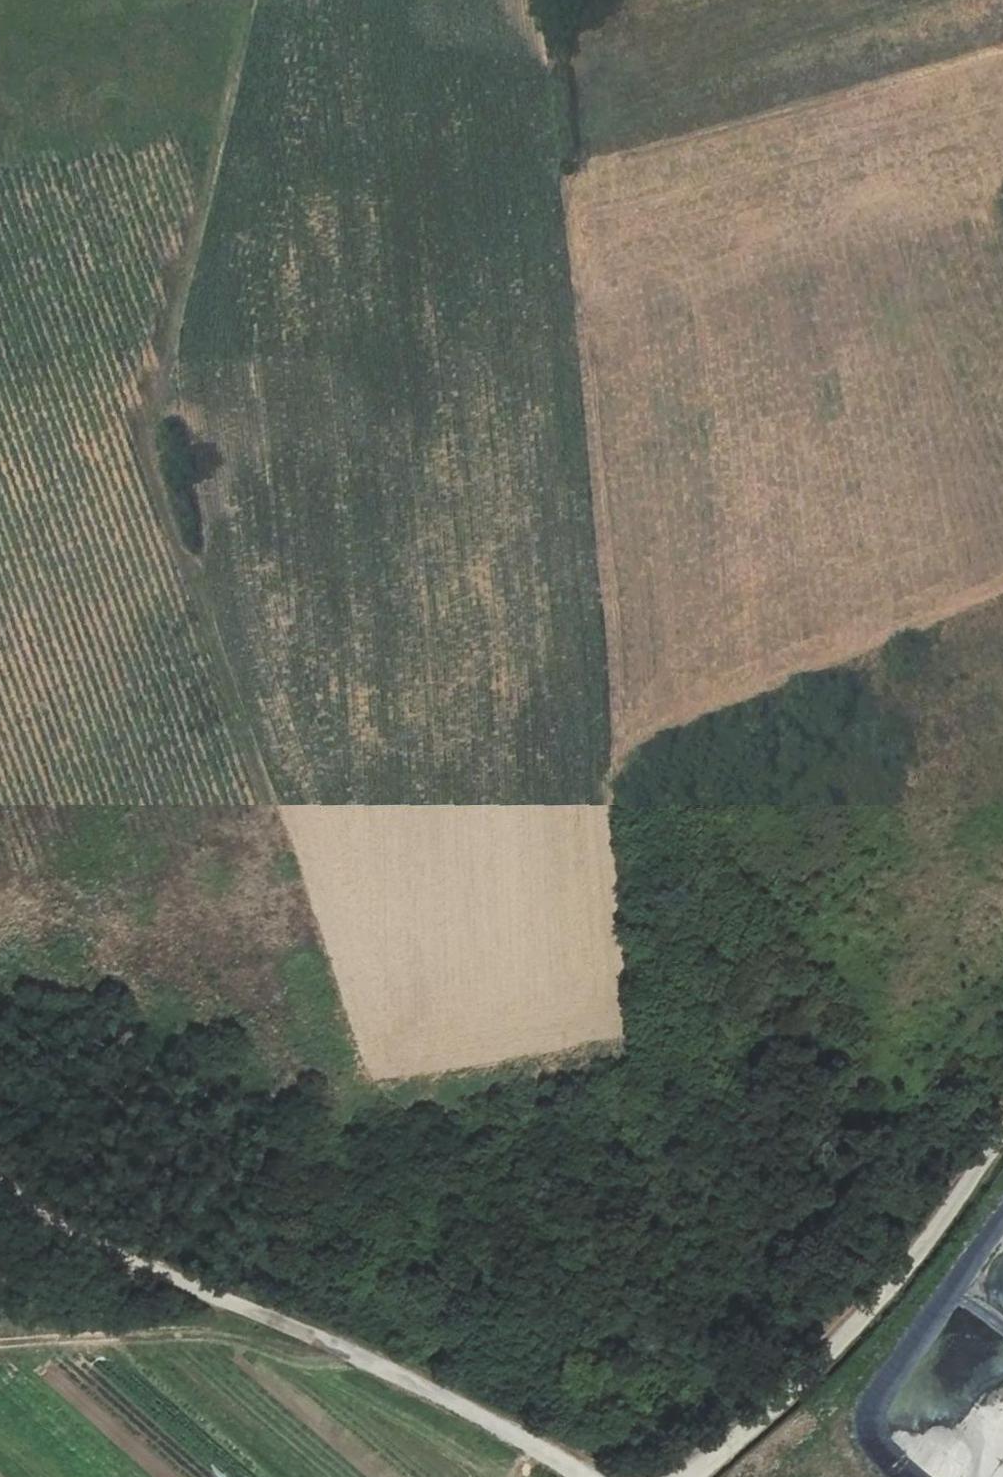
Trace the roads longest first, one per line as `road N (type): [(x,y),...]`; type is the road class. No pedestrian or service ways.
road 1 (residential): [(0,1186),(126,1263),(394,1376),(577,1476)]
road 2 (residential): [(692,1476),(818,1372),(938,1229),(1002,1129)]
road 3 (track): [(0,1347),(186,1332),(322,1343)]

